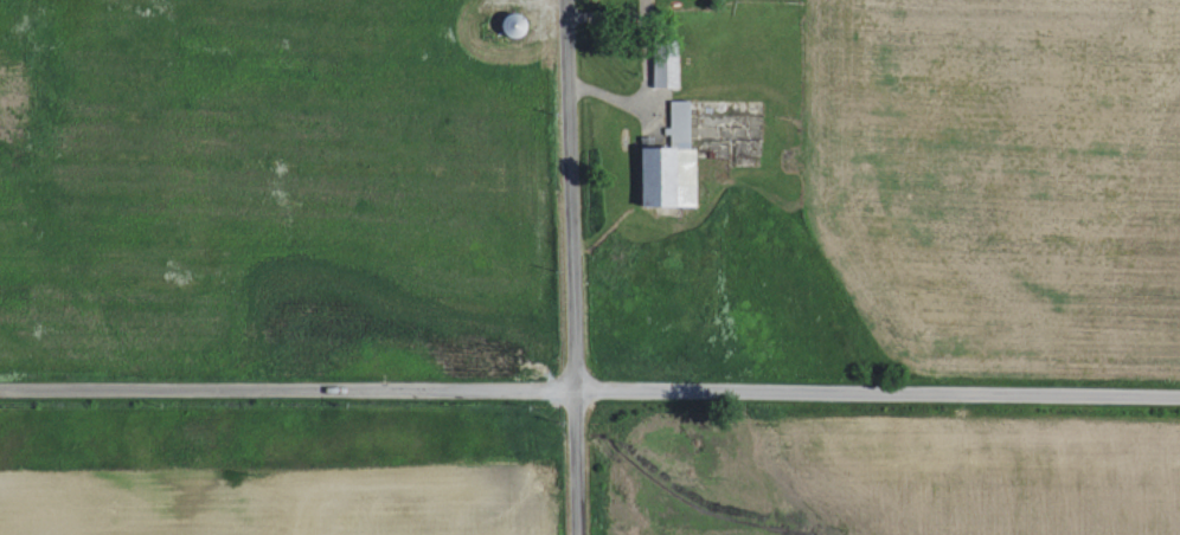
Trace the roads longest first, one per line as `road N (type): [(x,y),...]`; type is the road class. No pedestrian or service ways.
road 1 (residential): [(1179,395),(577,392)]
road 2 (residential): [(577,392),(0,391)]
road 3 (residential): [(578,534),(567,0)]
road 4 (residential): [(567,6),(634,6),(647,17),(649,39),(648,85),(635,94),(570,79)]

